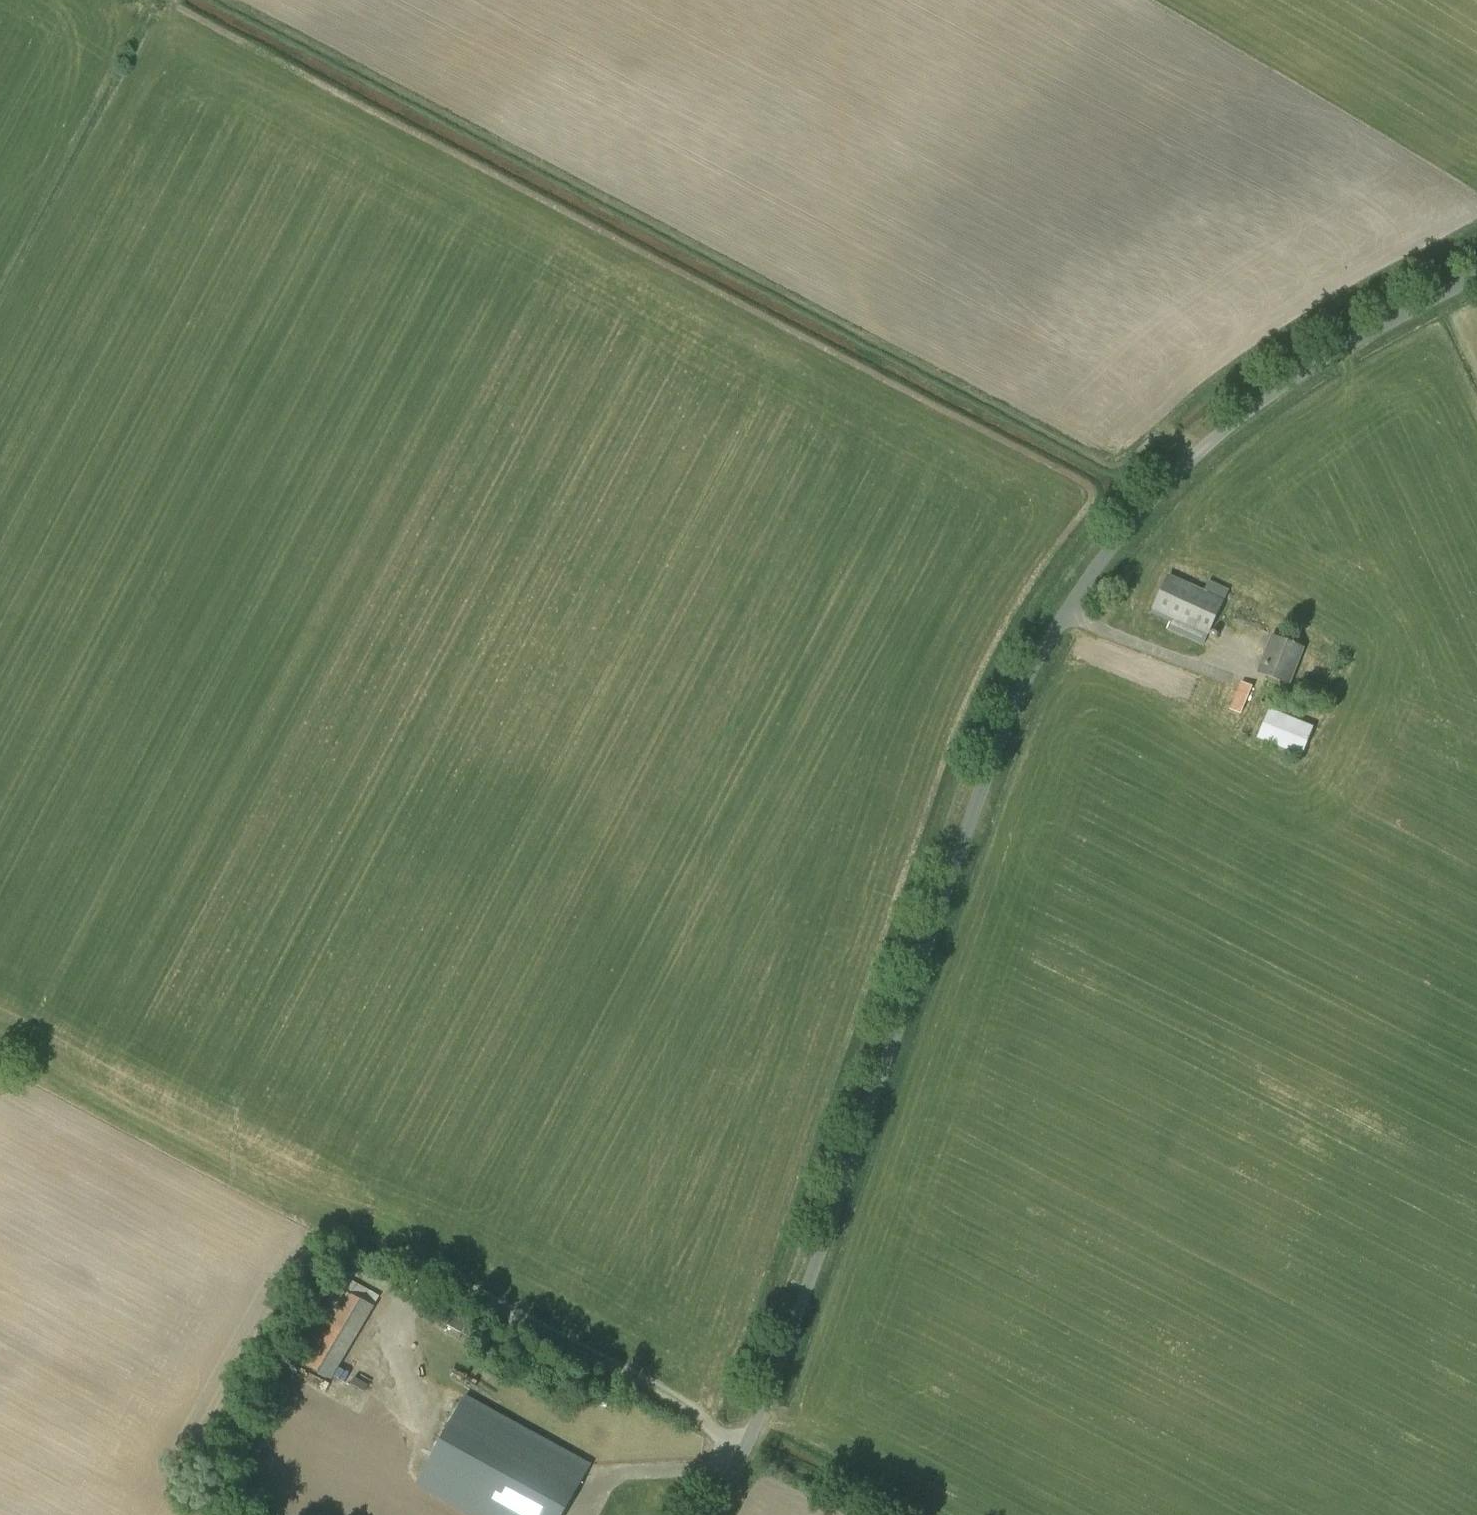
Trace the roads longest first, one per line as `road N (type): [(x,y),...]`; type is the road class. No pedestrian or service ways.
road 1 (unclassified): [(713,1514),(763,1412),(1015,703),(1041,654),(1107,554),(1193,459),(1316,366),(1476,277)]

